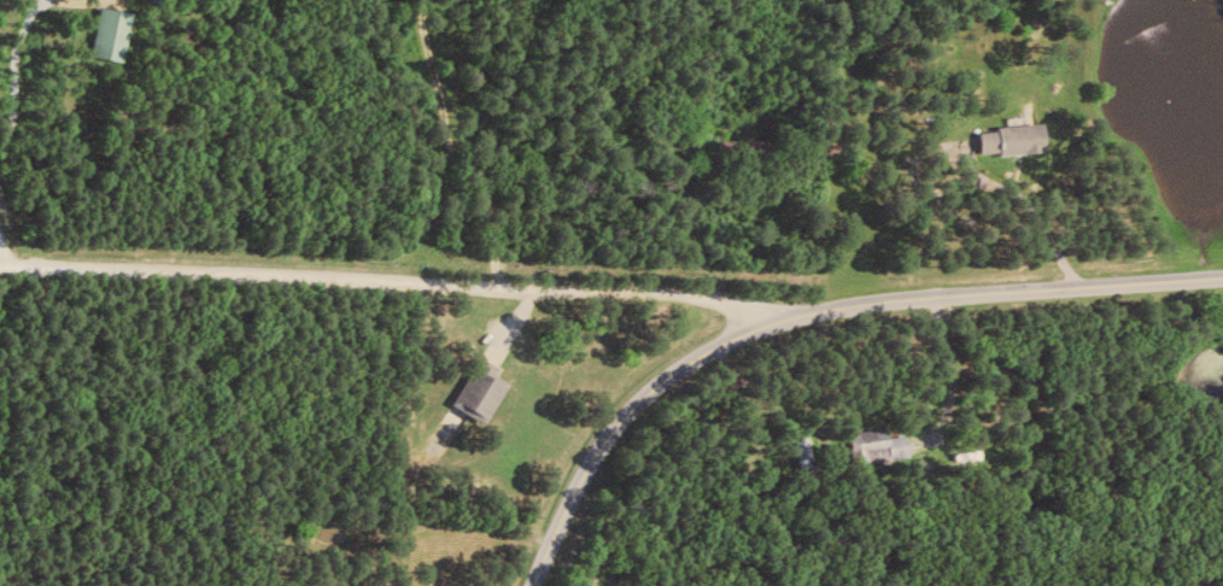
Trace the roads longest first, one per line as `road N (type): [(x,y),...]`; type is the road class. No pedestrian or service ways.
road 1 (residential): [(526,585),(545,532),(605,433),(646,388),(748,326),(837,305),(1222,280)]
road 2 (residential): [(0,264),(649,295),(794,311)]

